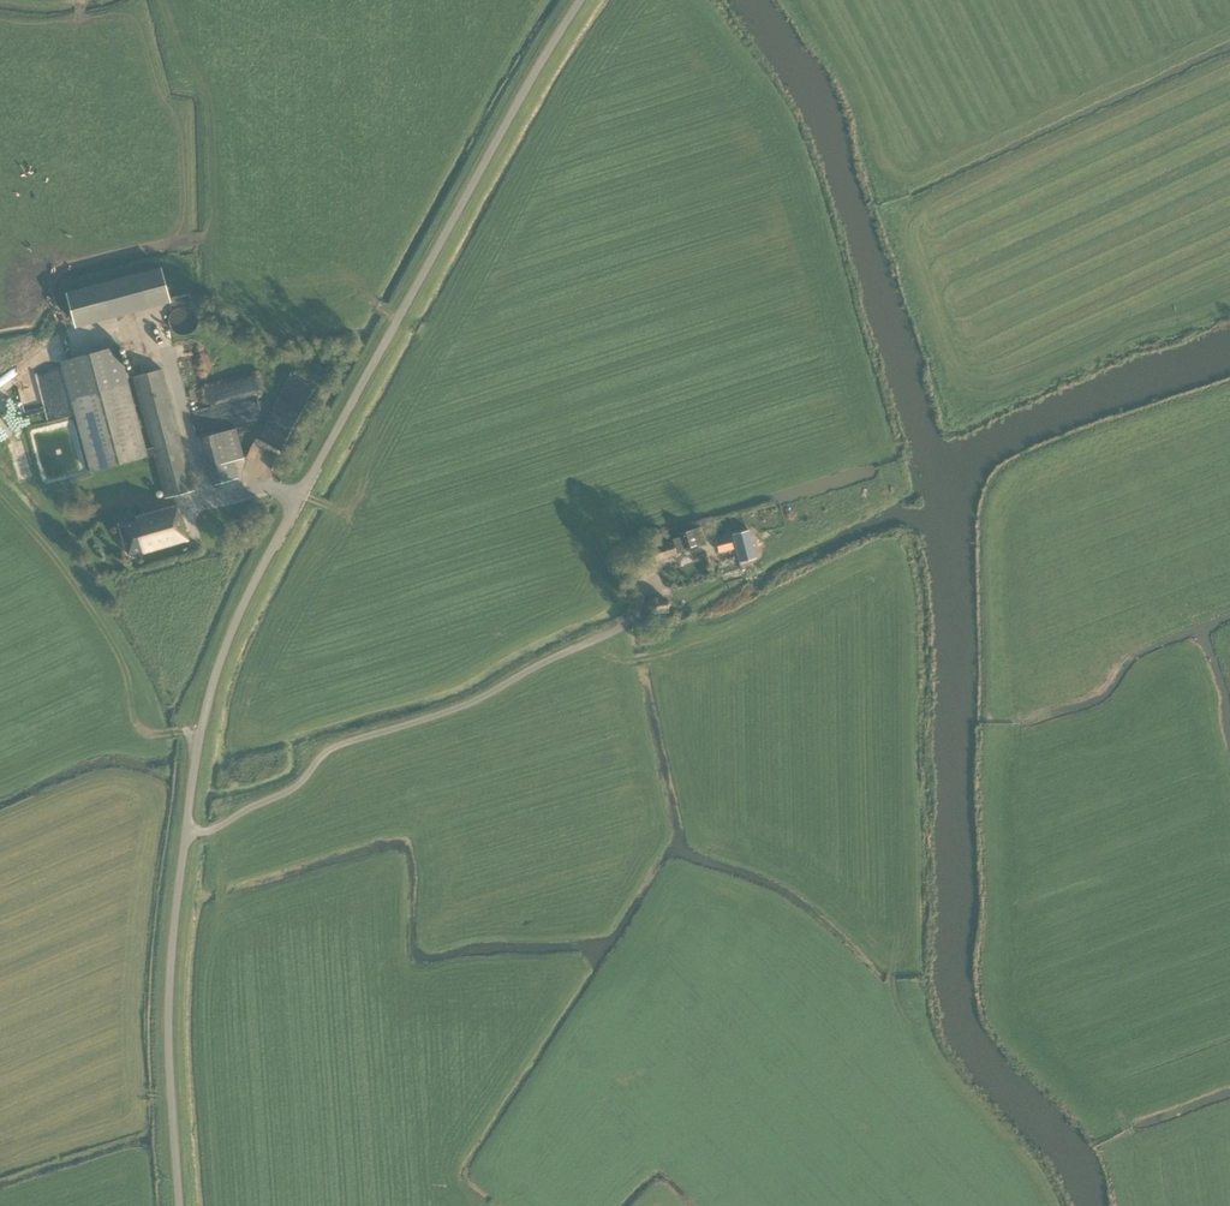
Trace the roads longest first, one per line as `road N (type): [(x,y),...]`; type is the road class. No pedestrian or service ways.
road 1 (unclassified): [(179,1205),(168,1058),(172,944),(195,759),(221,658),(401,314),(582,0)]

